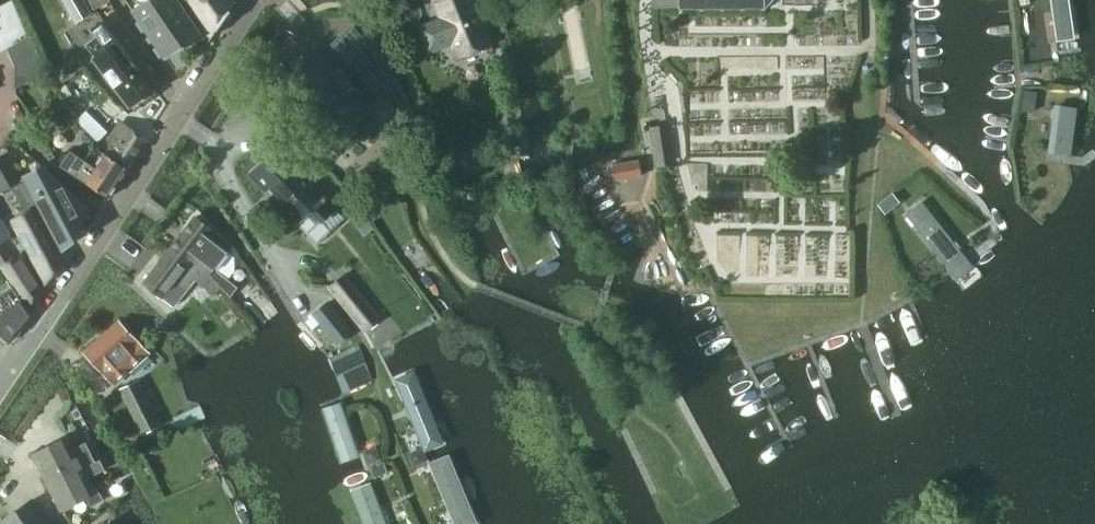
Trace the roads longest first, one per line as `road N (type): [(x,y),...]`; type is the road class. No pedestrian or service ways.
road 1 (residential): [(12,369),(256,0)]

